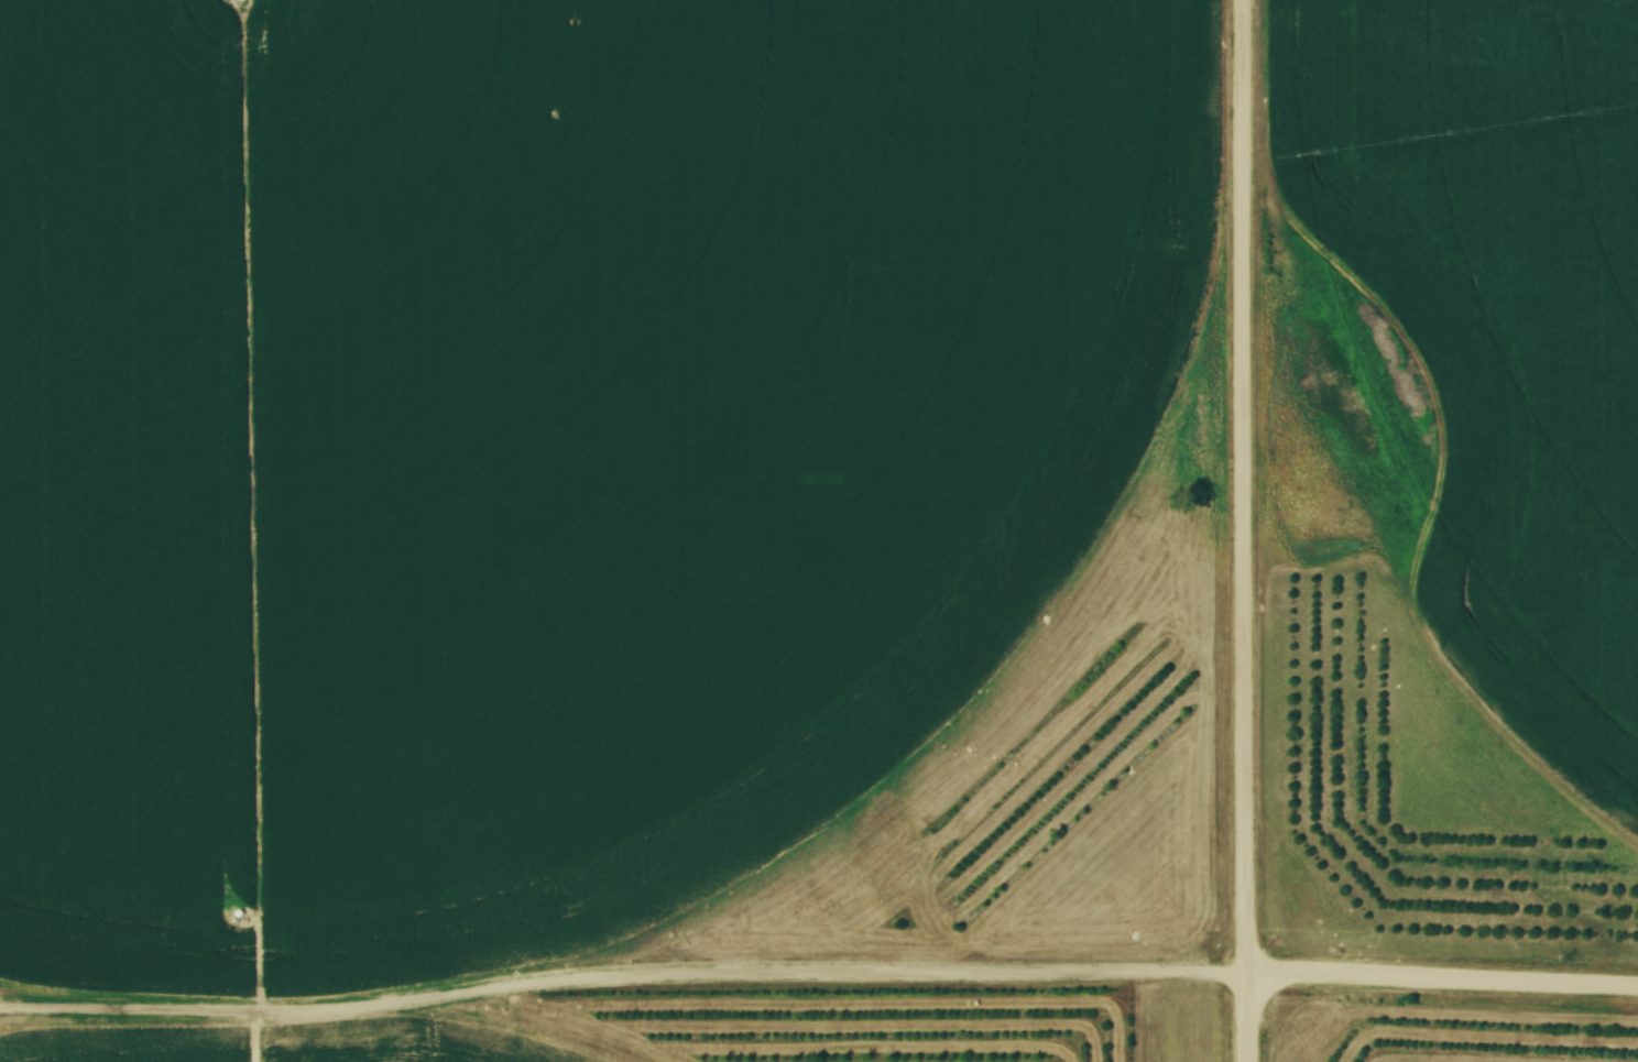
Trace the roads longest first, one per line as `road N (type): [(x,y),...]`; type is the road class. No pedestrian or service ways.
road 1 (residential): [(1637,991),(1245,976),(0,995)]
road 2 (residential): [(1245,976),(1240,0)]

